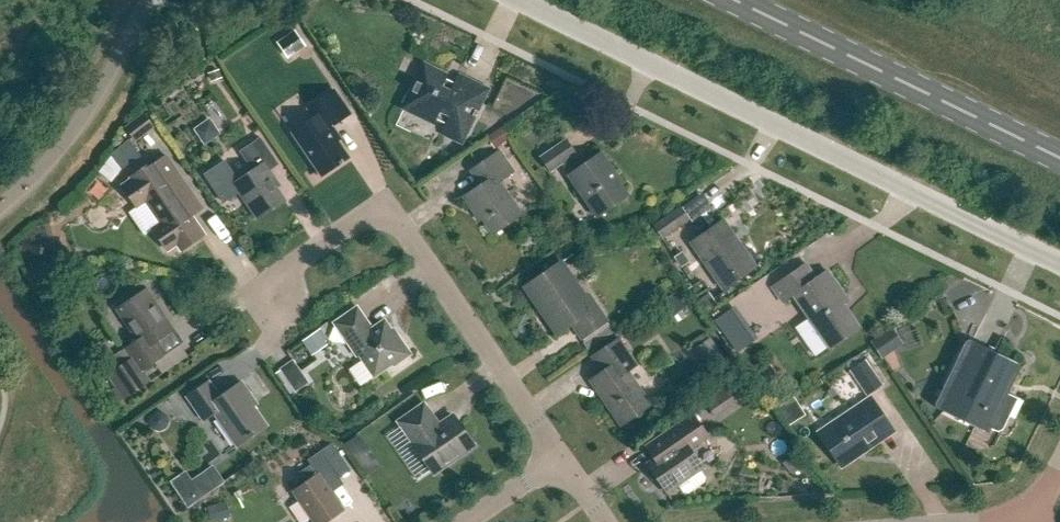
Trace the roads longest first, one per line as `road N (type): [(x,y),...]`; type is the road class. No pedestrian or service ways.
road 1 (unclassified): [(1059,264),(521,0)]
road 2 (residential): [(561,460),(406,229),(385,215),(360,220),(289,274),(278,306)]
road 3 (primary): [(1059,156),(739,0)]
road 4 (unclassified): [(147,0),(81,121),(0,205)]

